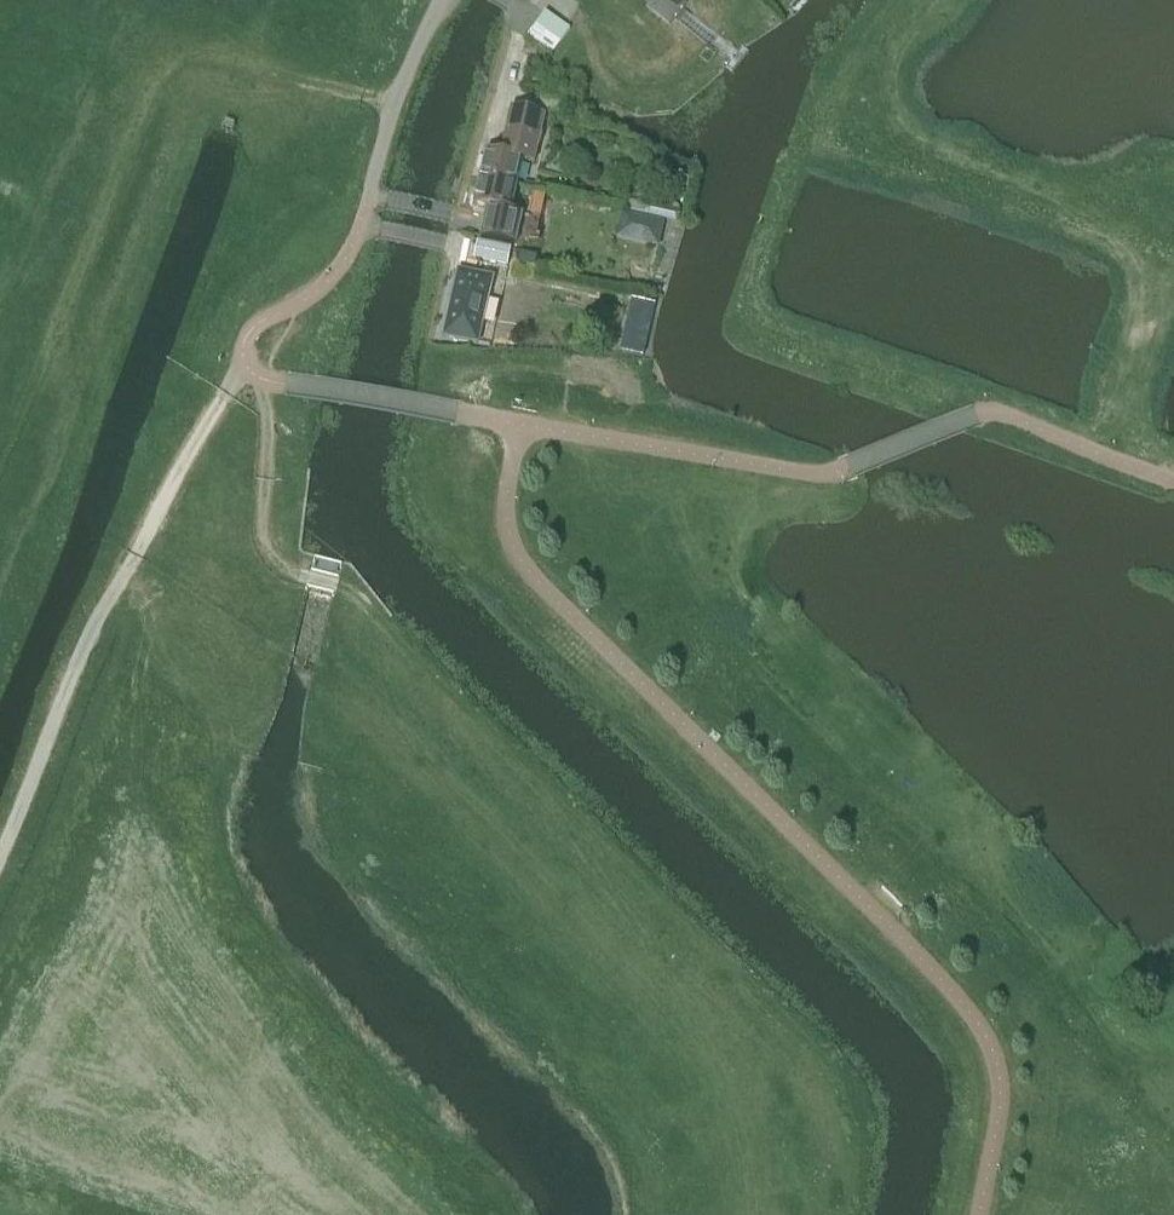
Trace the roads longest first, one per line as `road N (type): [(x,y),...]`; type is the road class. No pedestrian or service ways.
road 1 (track): [(0,855),(91,625),(222,398)]
road 2 (unclassified): [(245,364),(243,351),(257,325),(311,297),(349,249),(403,79),(442,0)]

